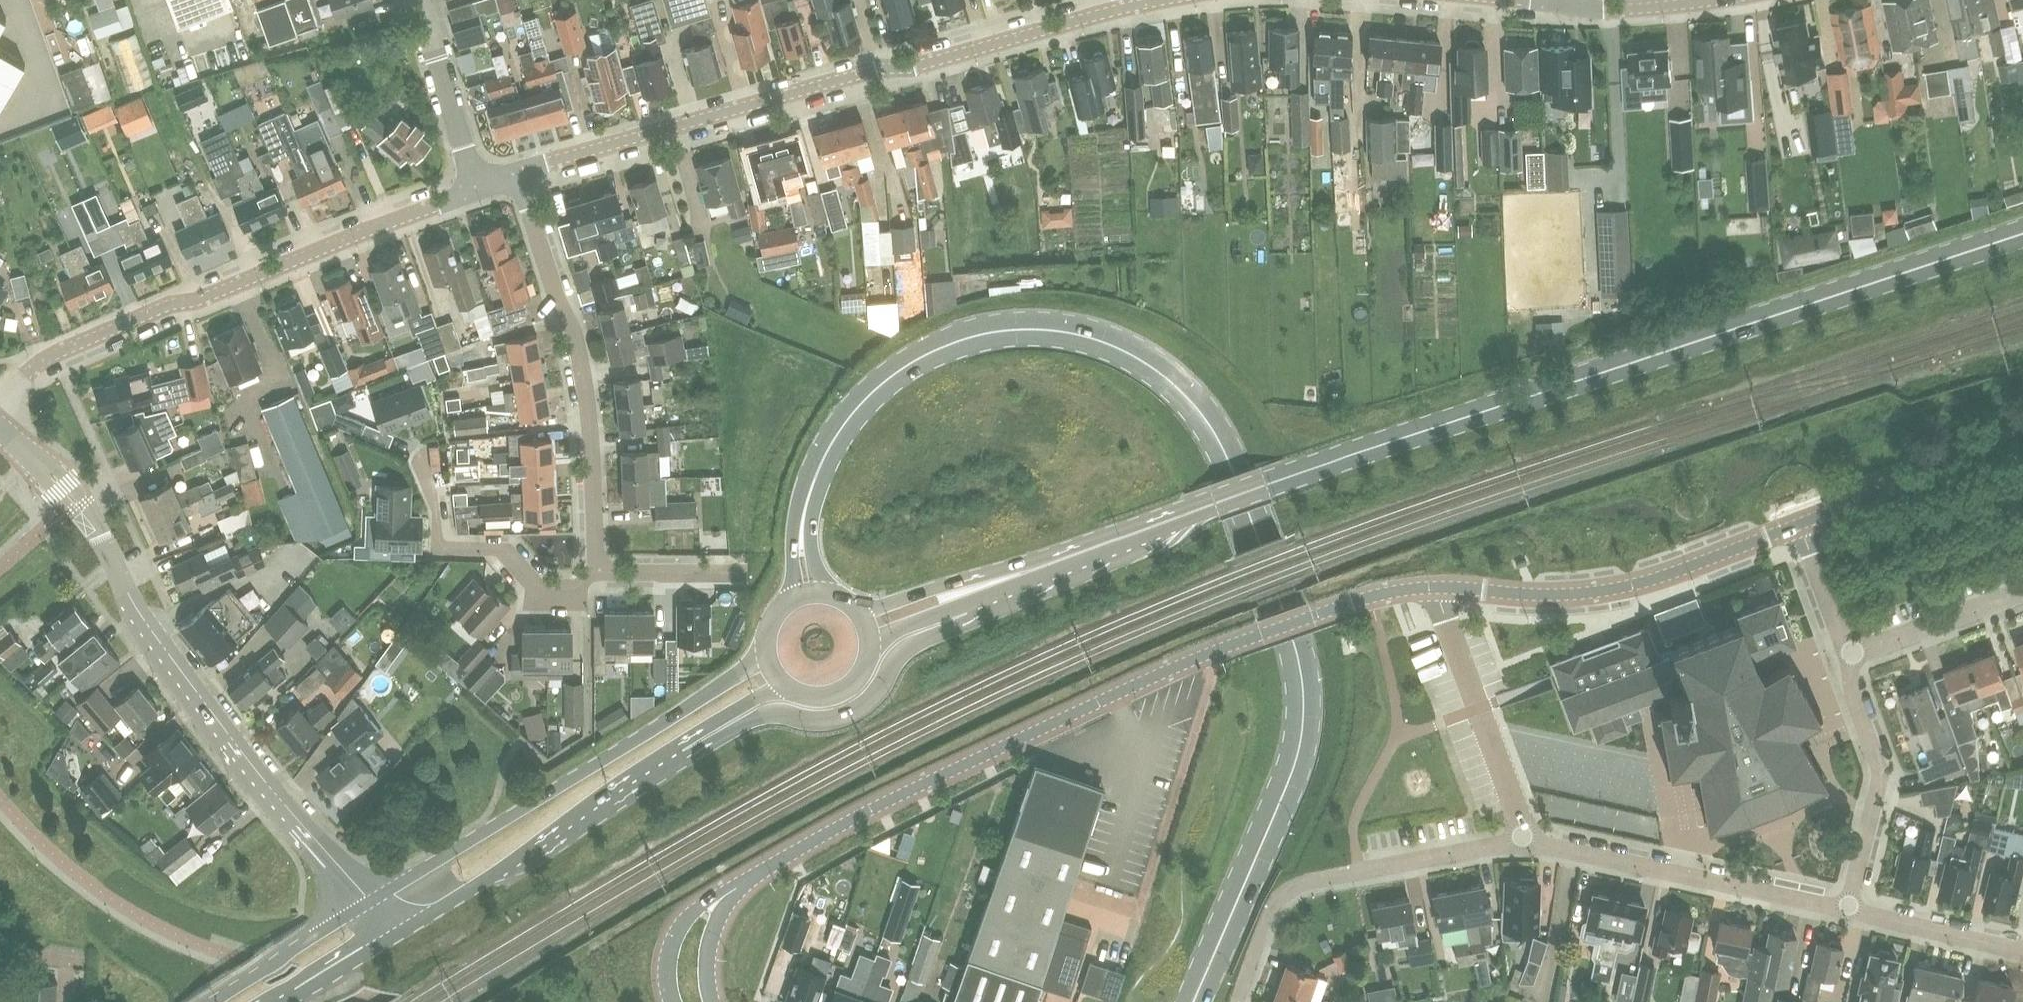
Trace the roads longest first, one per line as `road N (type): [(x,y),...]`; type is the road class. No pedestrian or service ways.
road 1 (primary): [(1080,554),(2022,232)]
road 2 (tertiary): [(753,875),(887,801),(1143,680),(1373,593),(1441,587)]
road 3 (secondary): [(808,595),(804,515),(834,442),(894,375),(959,341),(1055,330),(1131,353),(1188,398),(1232,472)]
road 4 (residential): [(519,171),(868,69),(917,65),(1150,0)]
road 5 (unclassified): [(372,901),(230,741),(158,645),(106,545),(0,429)]
road 6 (secondary): [(1194,1001),(1302,730),(1291,641),(1232,472)]
road 7 (residential): [(0,403),(59,353),(477,187)]
road 8 (primary): [(765,655),(372,901)]
road 9 (residential): [(596,573),(580,361),(519,171)]
road 10 (primary): [(685,742),(759,716),(838,720),(878,694),(903,653),(1009,592)]
road 11 (tertiary): [(1441,587),(1561,595),(1612,589),(1799,523)]
road 12 (residential): [(1526,841),(1289,889),(1266,918),(1236,1001)]
road 13 (primary): [(402,930),(685,742)]
road 14 (residential): [(1851,912),(1526,841)]
road 15 (residential): [(422,451),(436,547),(504,549),(543,590),(575,589),(596,573)]
road 16 (residential): [(1526,841),(1441,587)]
road 17 (residential): [(1851,912),(1882,787),(1848,660)]
road 18 (tertiary): [(1799,523),(2022,439)]
road 19 (primary): [(1080,554),(857,612)]
road 20 (unclassified): [(477,187),(417,0)]
road 21 (primary): [(372,901),(212,1001)]
road 22 (residential): [(1848,660),(2022,595)]
road 23 (residential): [(2022,946),(1851,912)]
road 24 (tertiary): [(753,875),(675,932),(666,960),(670,1001)]
road 25 (residential): [(744,574),(596,573)]
road 26 (primary): [(870,641),(1009,592)]
road 27 (residential): [(1848,660),(1799,523)]
road 28 (tertiary): [(710,1001),(705,946),(724,904),(753,875)]
road 29 (residential): [(1566,1),(1704,0)]
road 30 (primary): [(285,1001),(402,930)]
road 31 (primary): [(781,686),(808,699),(841,695),(864,673),(870,641)]

